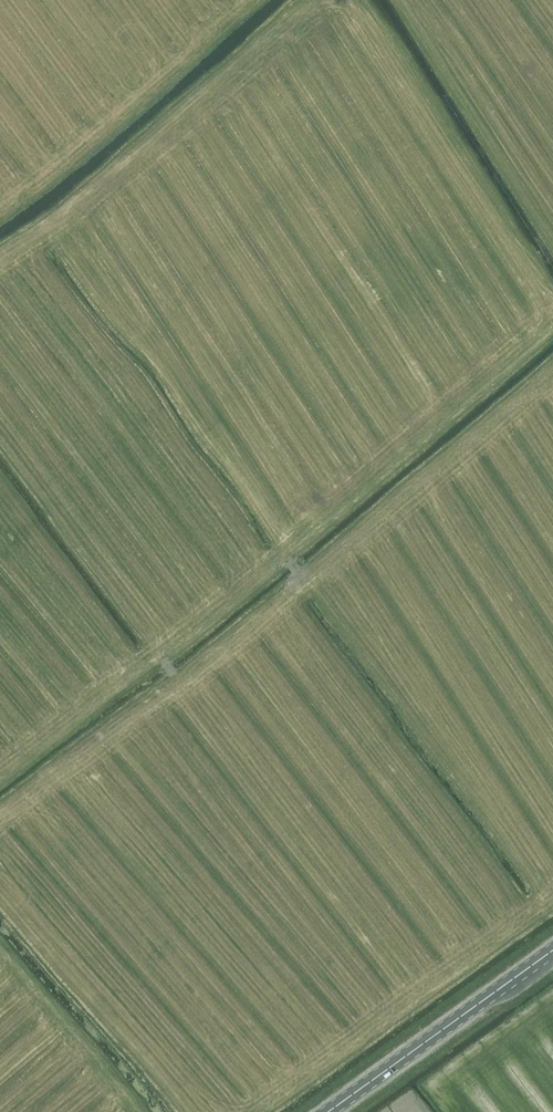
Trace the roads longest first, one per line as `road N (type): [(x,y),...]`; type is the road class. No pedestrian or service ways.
road 1 (primary): [(327,1111),(552,950)]

